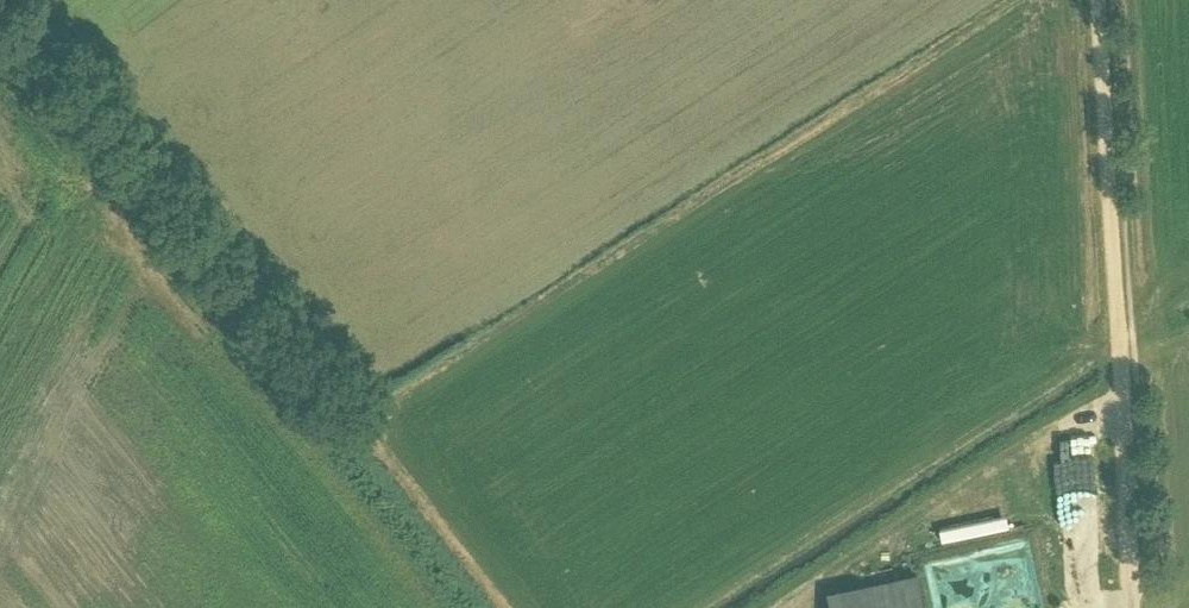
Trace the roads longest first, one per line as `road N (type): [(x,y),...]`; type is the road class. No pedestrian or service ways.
road 1 (track): [(1096,0),(1136,604)]

